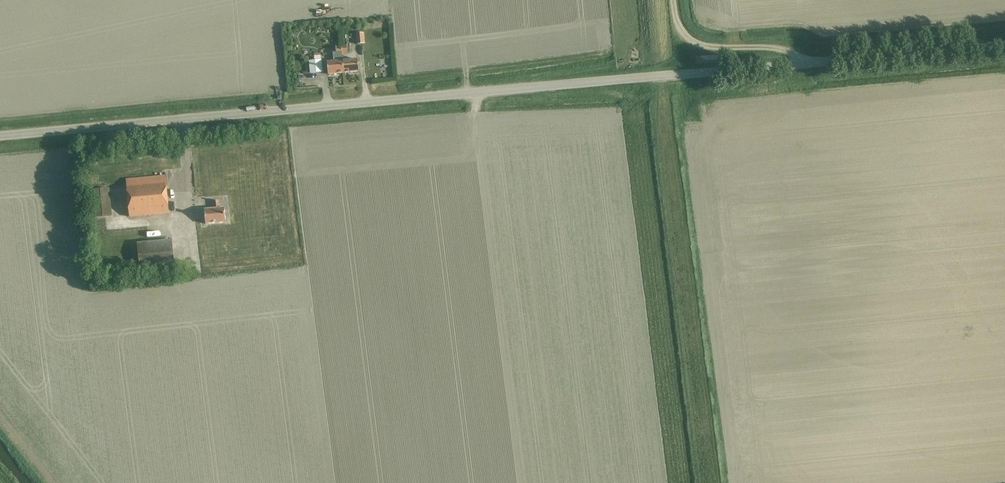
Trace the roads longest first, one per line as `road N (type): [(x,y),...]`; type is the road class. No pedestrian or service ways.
road 1 (unclassified): [(0,137),(801,66)]
road 2 (unclassified): [(801,66),(1004,45)]
road 3 (unclassified): [(801,66),(782,50),(705,48),(684,37),(673,0)]

